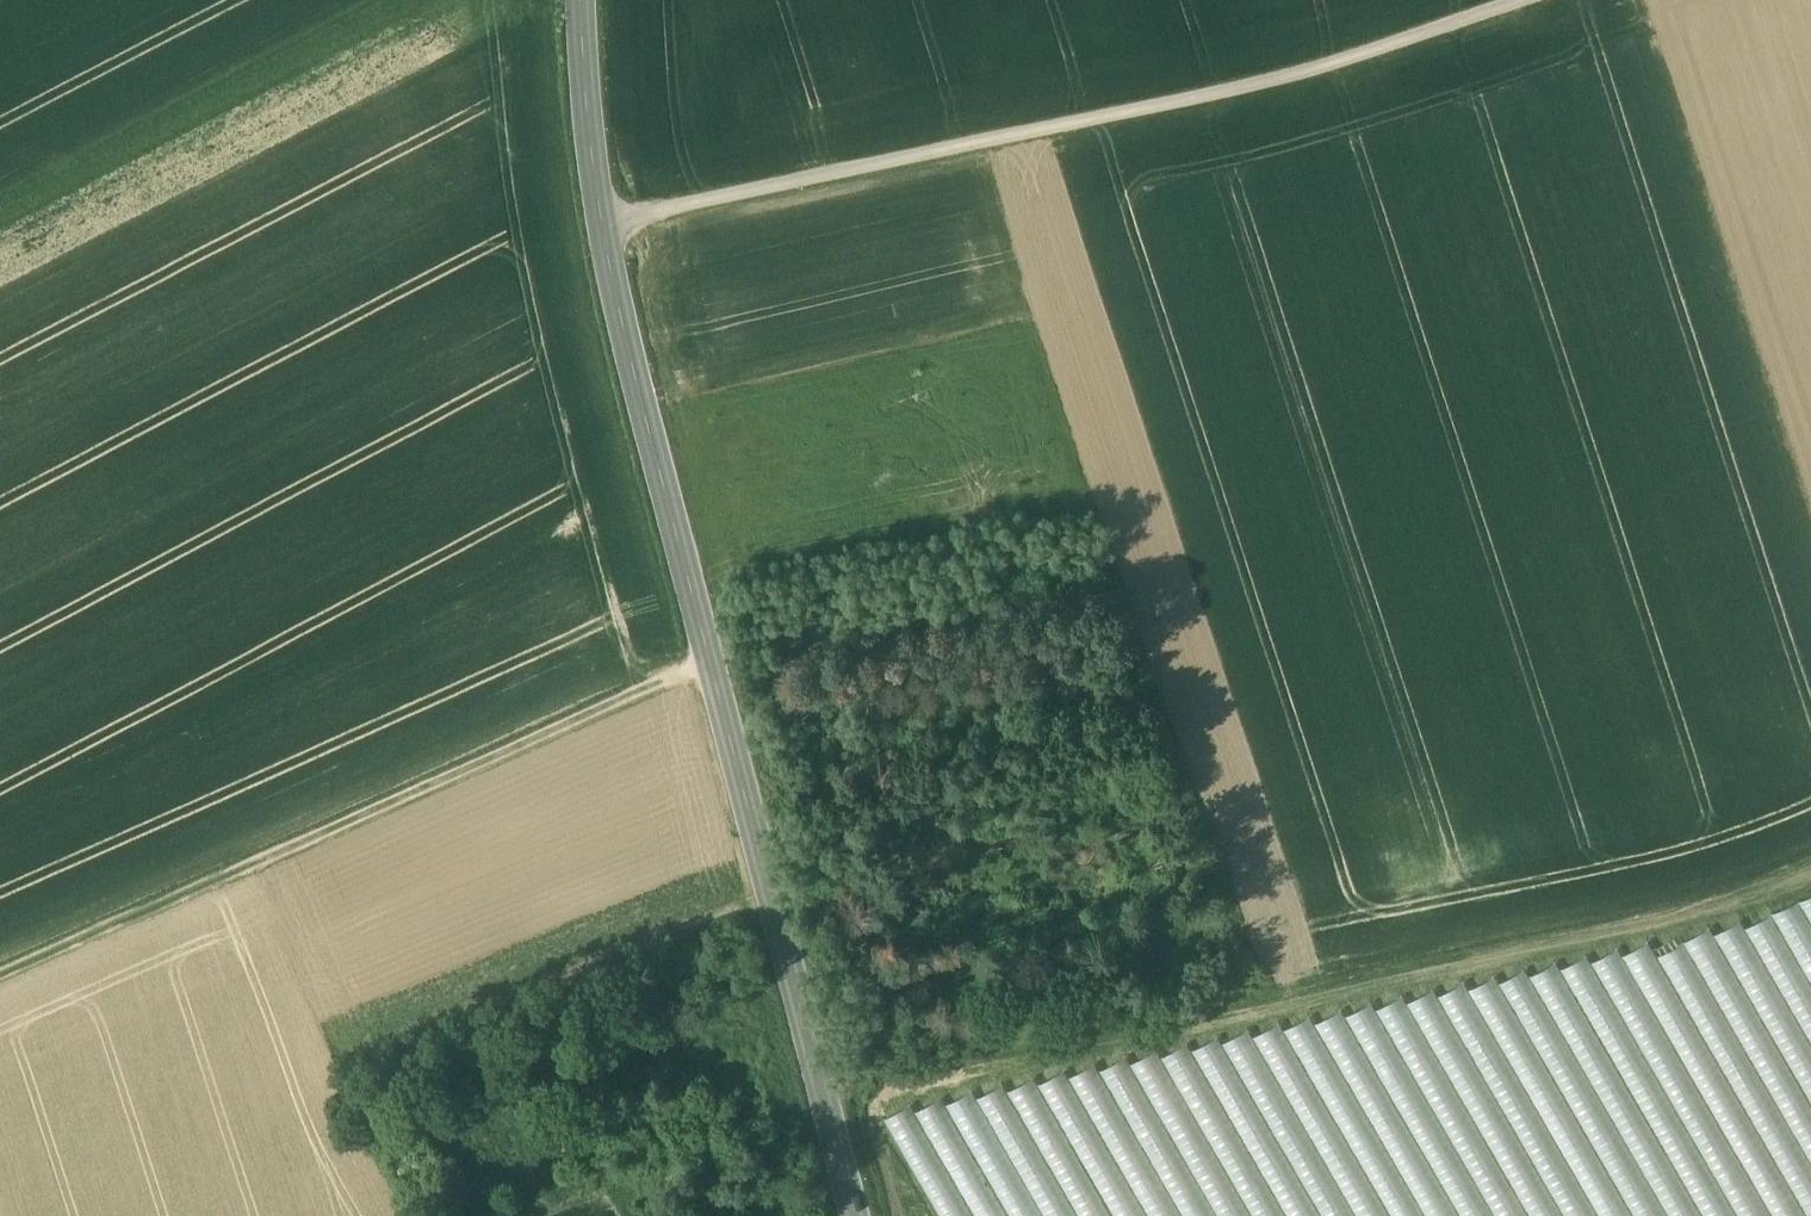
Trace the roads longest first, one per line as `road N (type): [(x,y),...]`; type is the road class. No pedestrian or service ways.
road 1 (tertiary): [(603,0),(614,231),(719,590),(872,1215)]
road 2 (track): [(1560,0),(1331,77),(614,231)]
road 3 (track): [(739,669),(0,996)]

